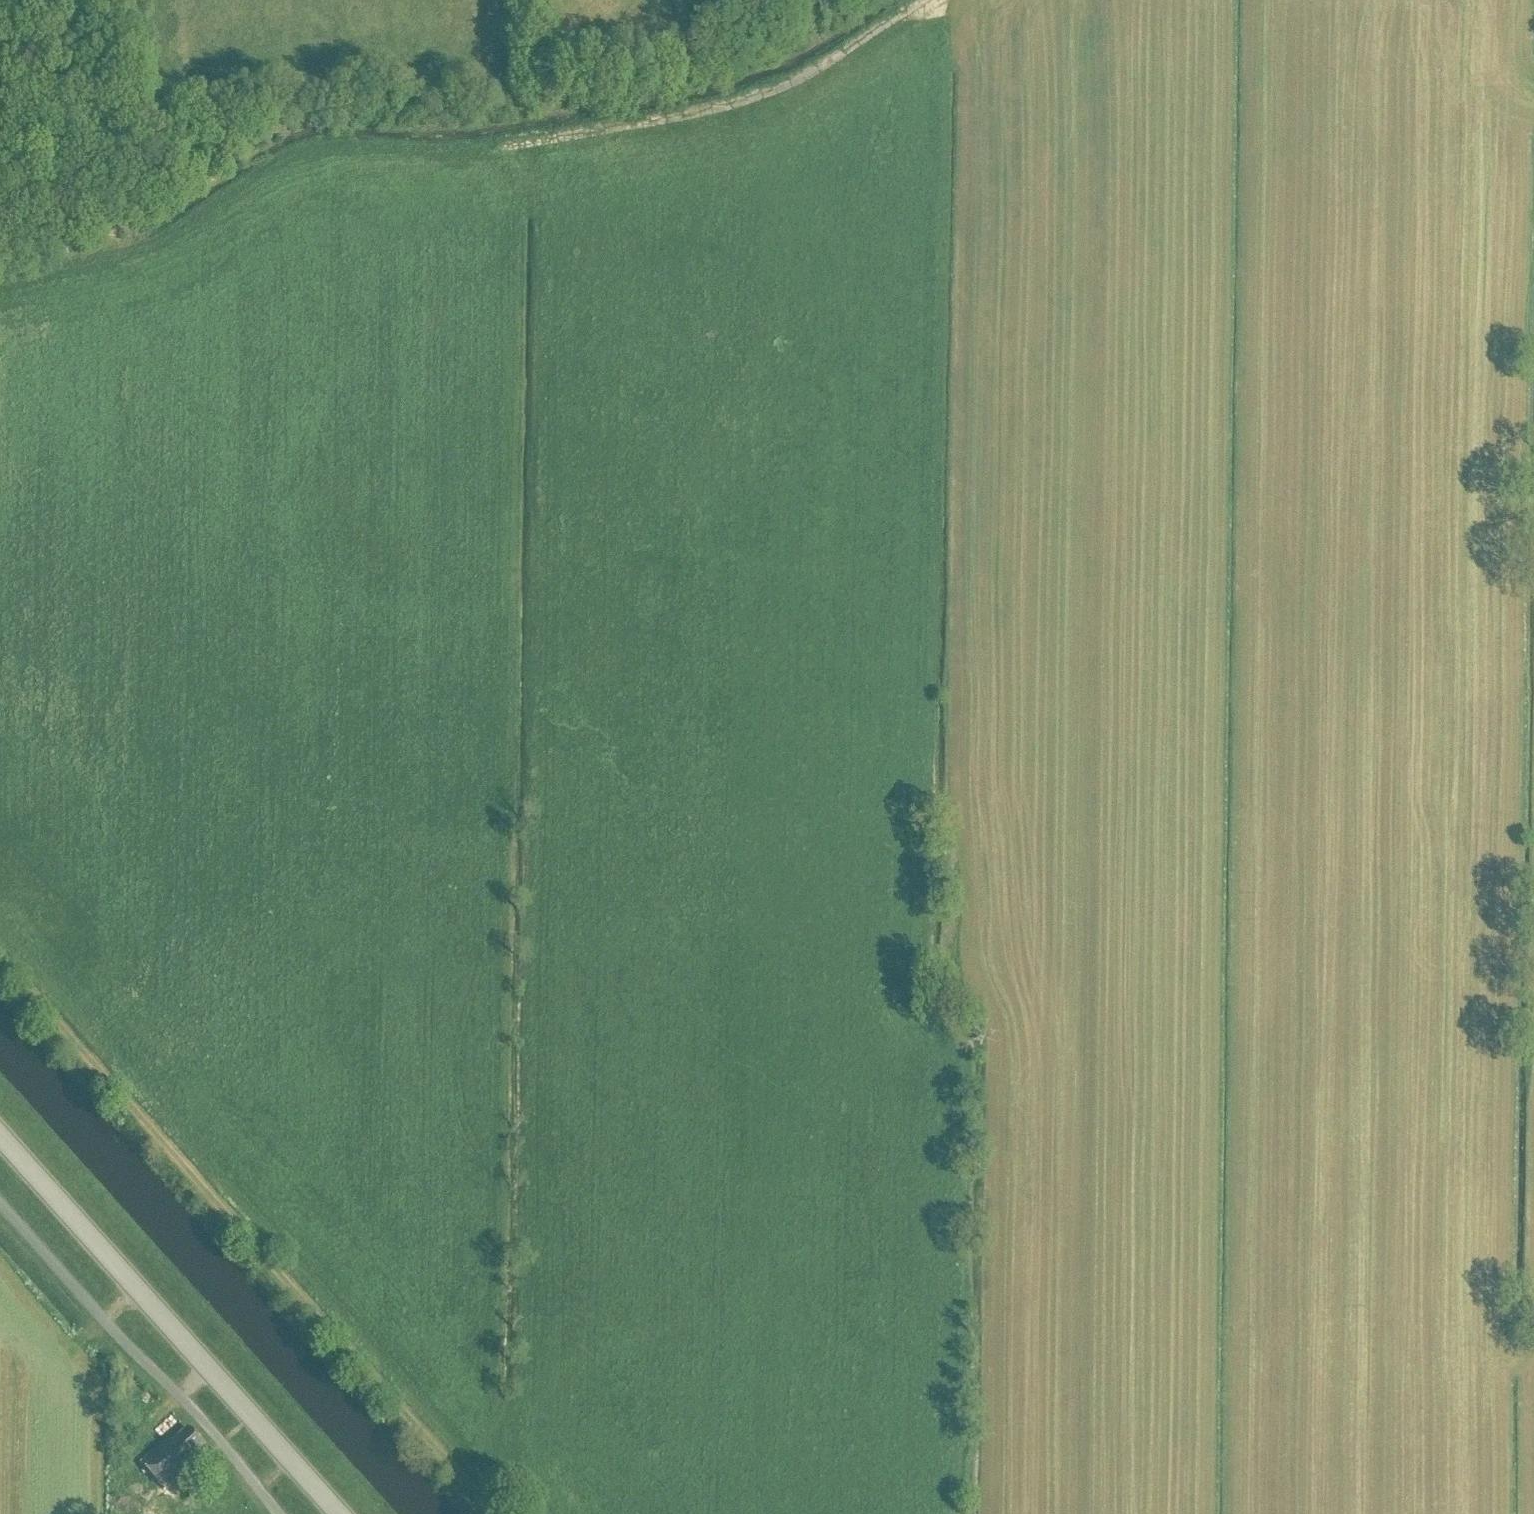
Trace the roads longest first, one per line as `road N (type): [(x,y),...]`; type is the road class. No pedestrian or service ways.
road 1 (tertiary): [(336,1513),(0,1136)]

